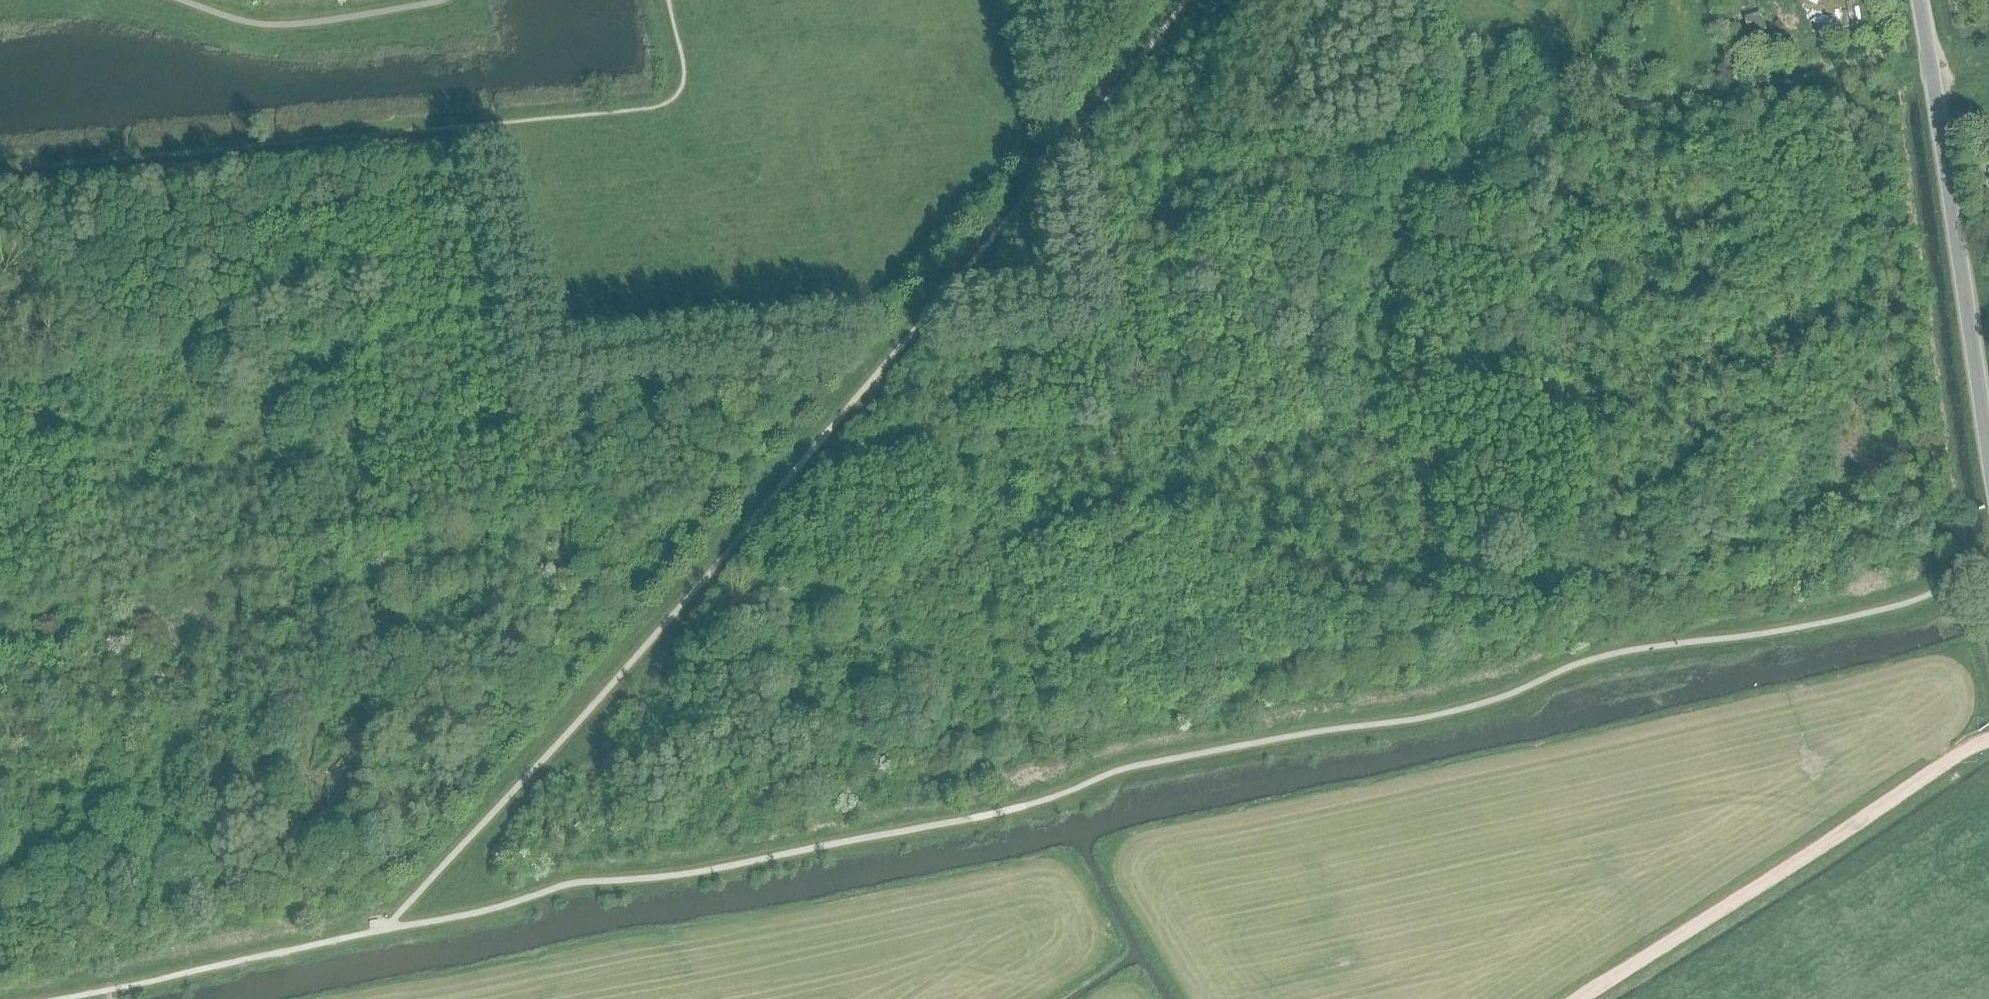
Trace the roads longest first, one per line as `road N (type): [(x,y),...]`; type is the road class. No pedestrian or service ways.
road 1 (tertiary): [(1988,461),(1913,0)]

